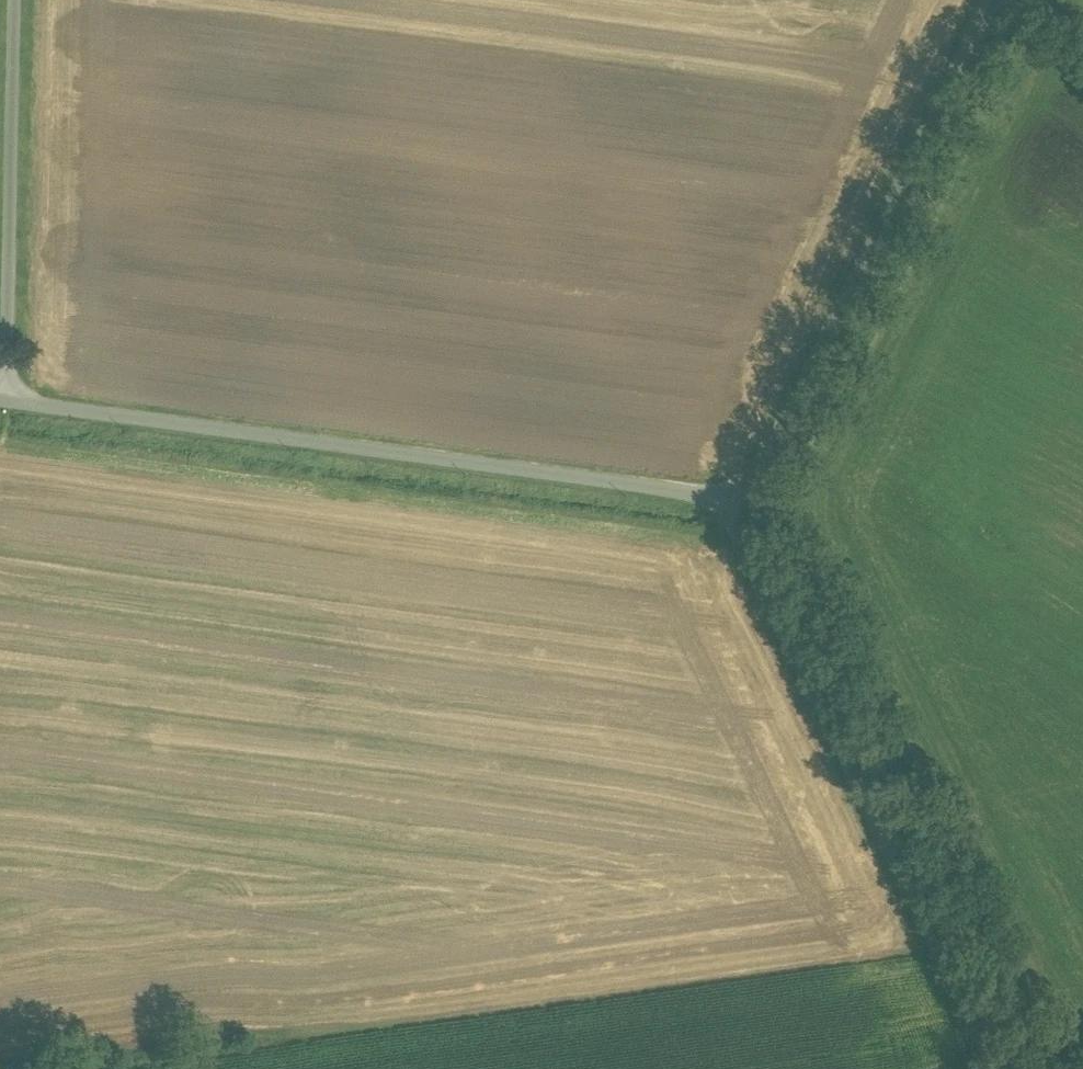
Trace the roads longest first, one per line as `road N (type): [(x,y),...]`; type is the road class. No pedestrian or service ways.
road 1 (unclassified): [(0,396),(728,497)]
road 2 (unclassified): [(728,497),(994,1068)]
road 3 (unclassified): [(728,497),(890,195),(980,0)]

